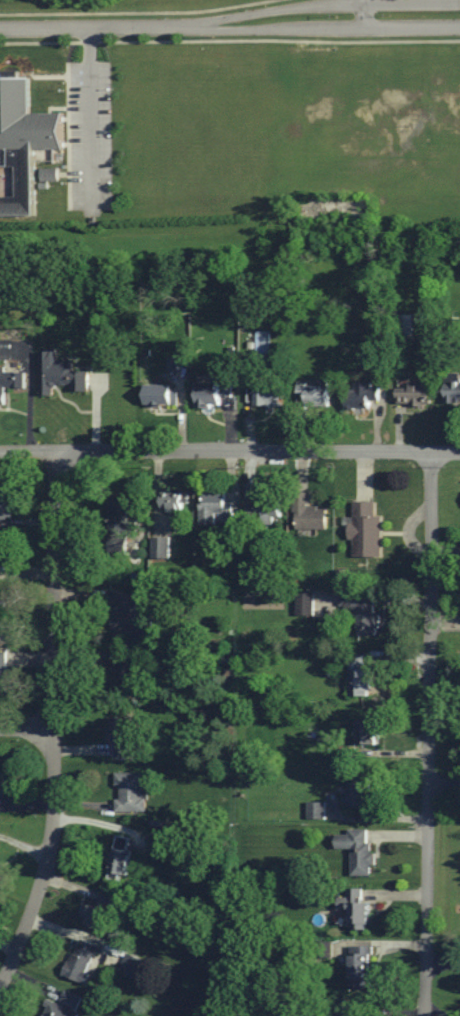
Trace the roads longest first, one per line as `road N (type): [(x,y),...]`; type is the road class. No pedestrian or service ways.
road 1 (residential): [(426,1015),(432,452)]
road 2 (residential): [(0,990),(53,830),(54,452)]
road 3 (residential): [(459,452),(0,450)]
road 4 (residential): [(0,23),(337,13)]
road 5 (residential): [(459,14),(337,13)]

